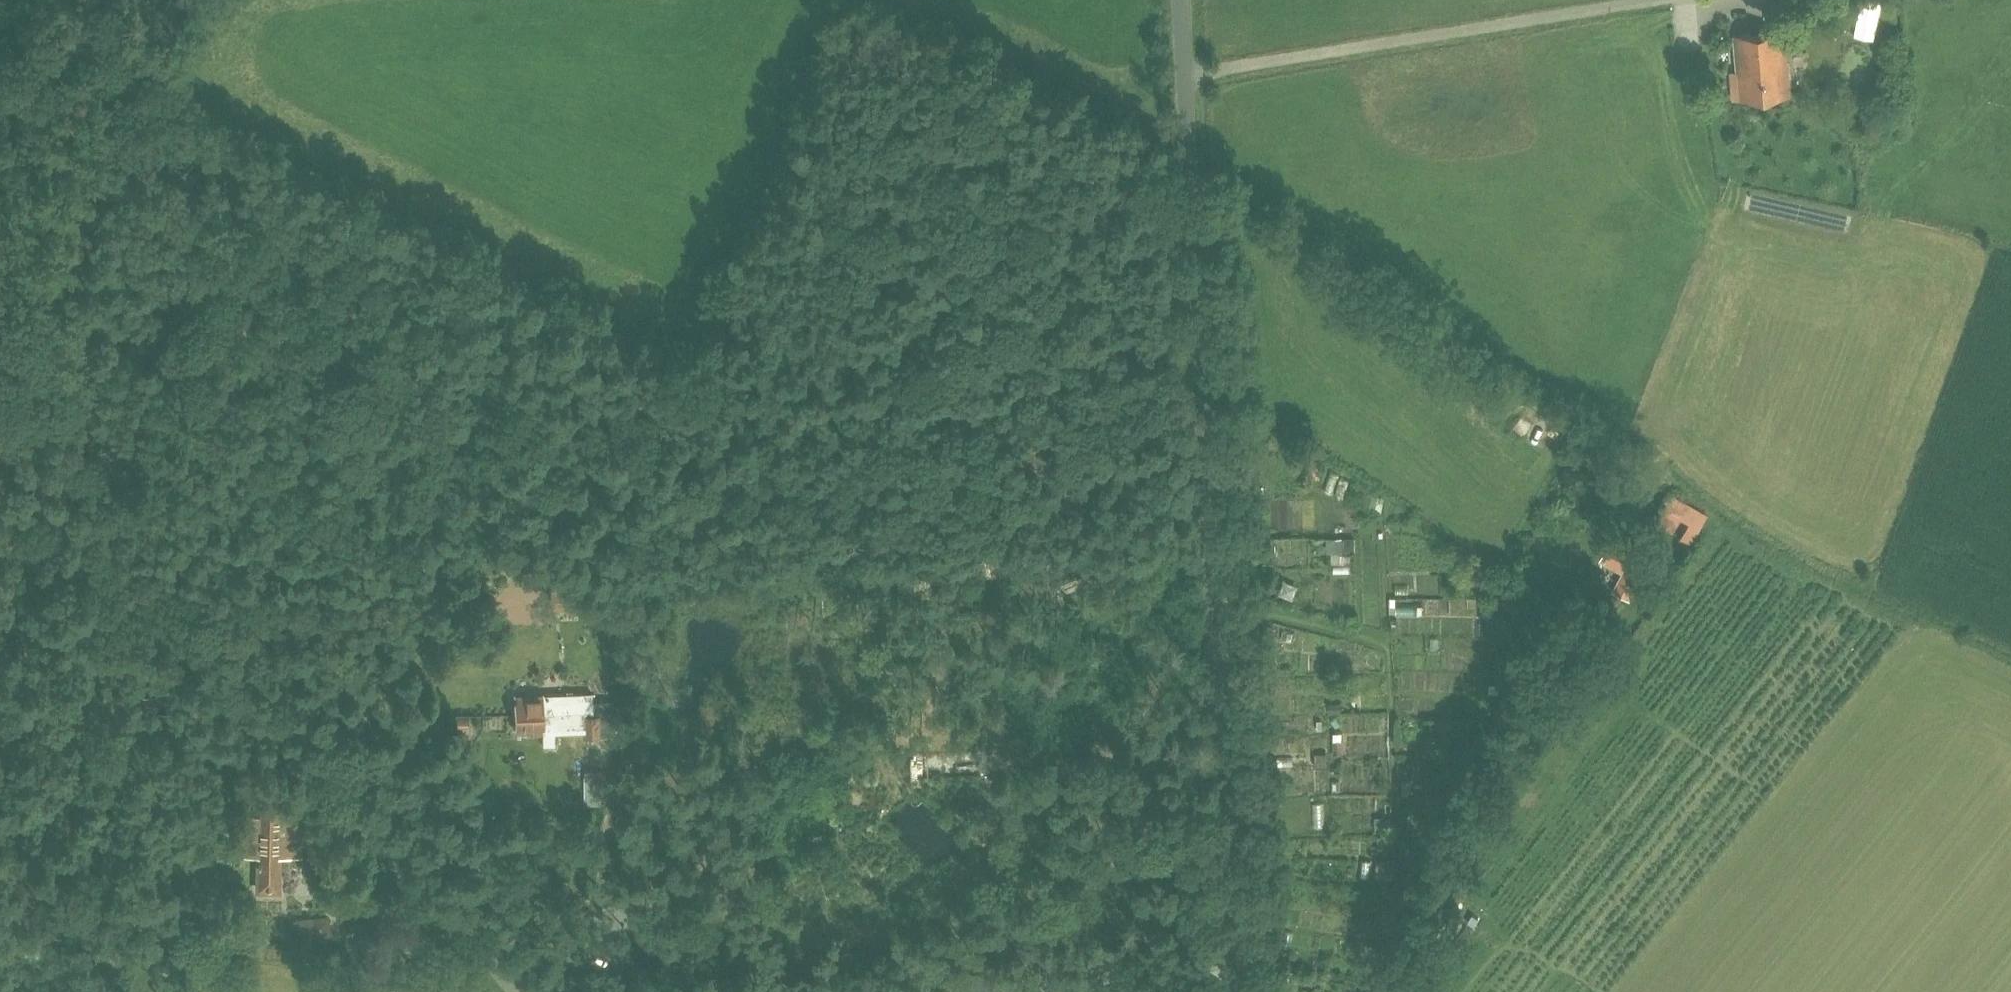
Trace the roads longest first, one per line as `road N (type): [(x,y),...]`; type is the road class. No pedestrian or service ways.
road 1 (unclassified): [(1239,991),(1183,0)]
road 2 (unclassified): [(521,991),(0,444)]

